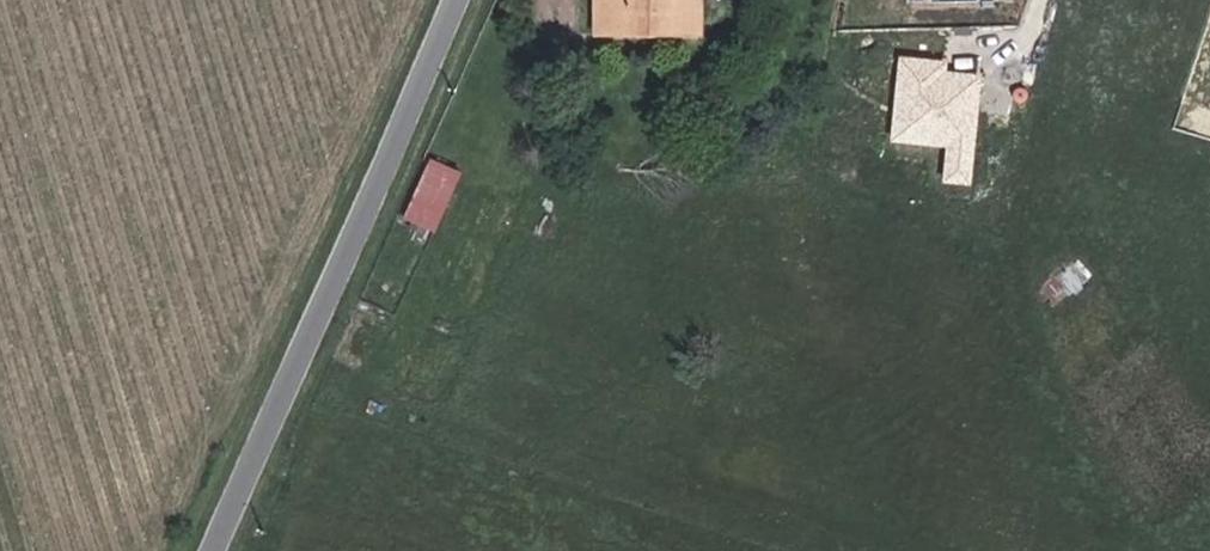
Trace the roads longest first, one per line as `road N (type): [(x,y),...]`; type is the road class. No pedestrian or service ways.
road 1 (unclassified): [(460,0),(210,550)]

